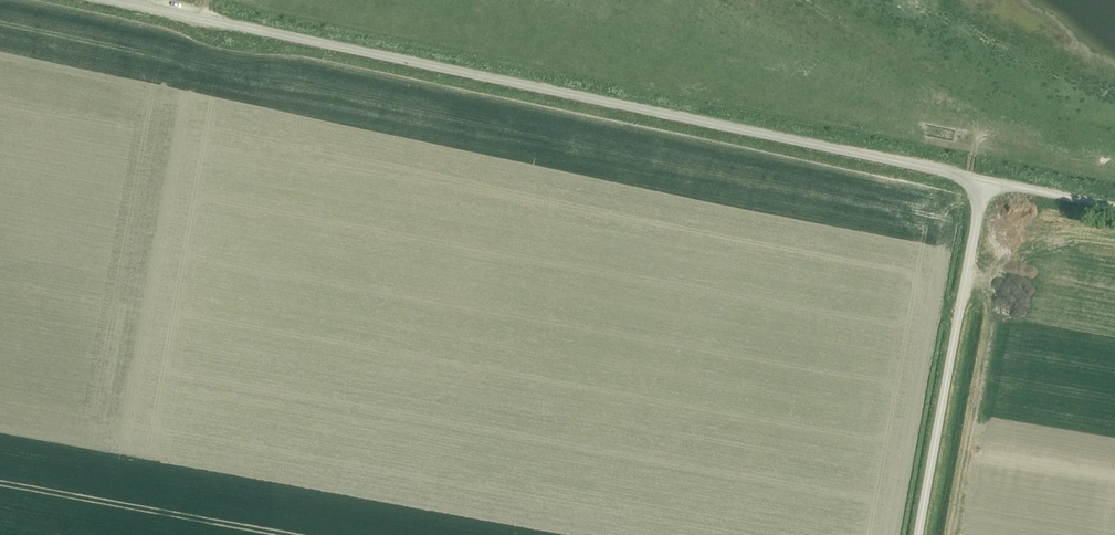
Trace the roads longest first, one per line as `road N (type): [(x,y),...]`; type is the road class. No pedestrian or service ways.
road 1 (unclassified): [(983,180),(111,0)]
road 2 (unclassified): [(918,534),(983,180)]
road 3 (unclassified): [(1114,207),(983,180)]

